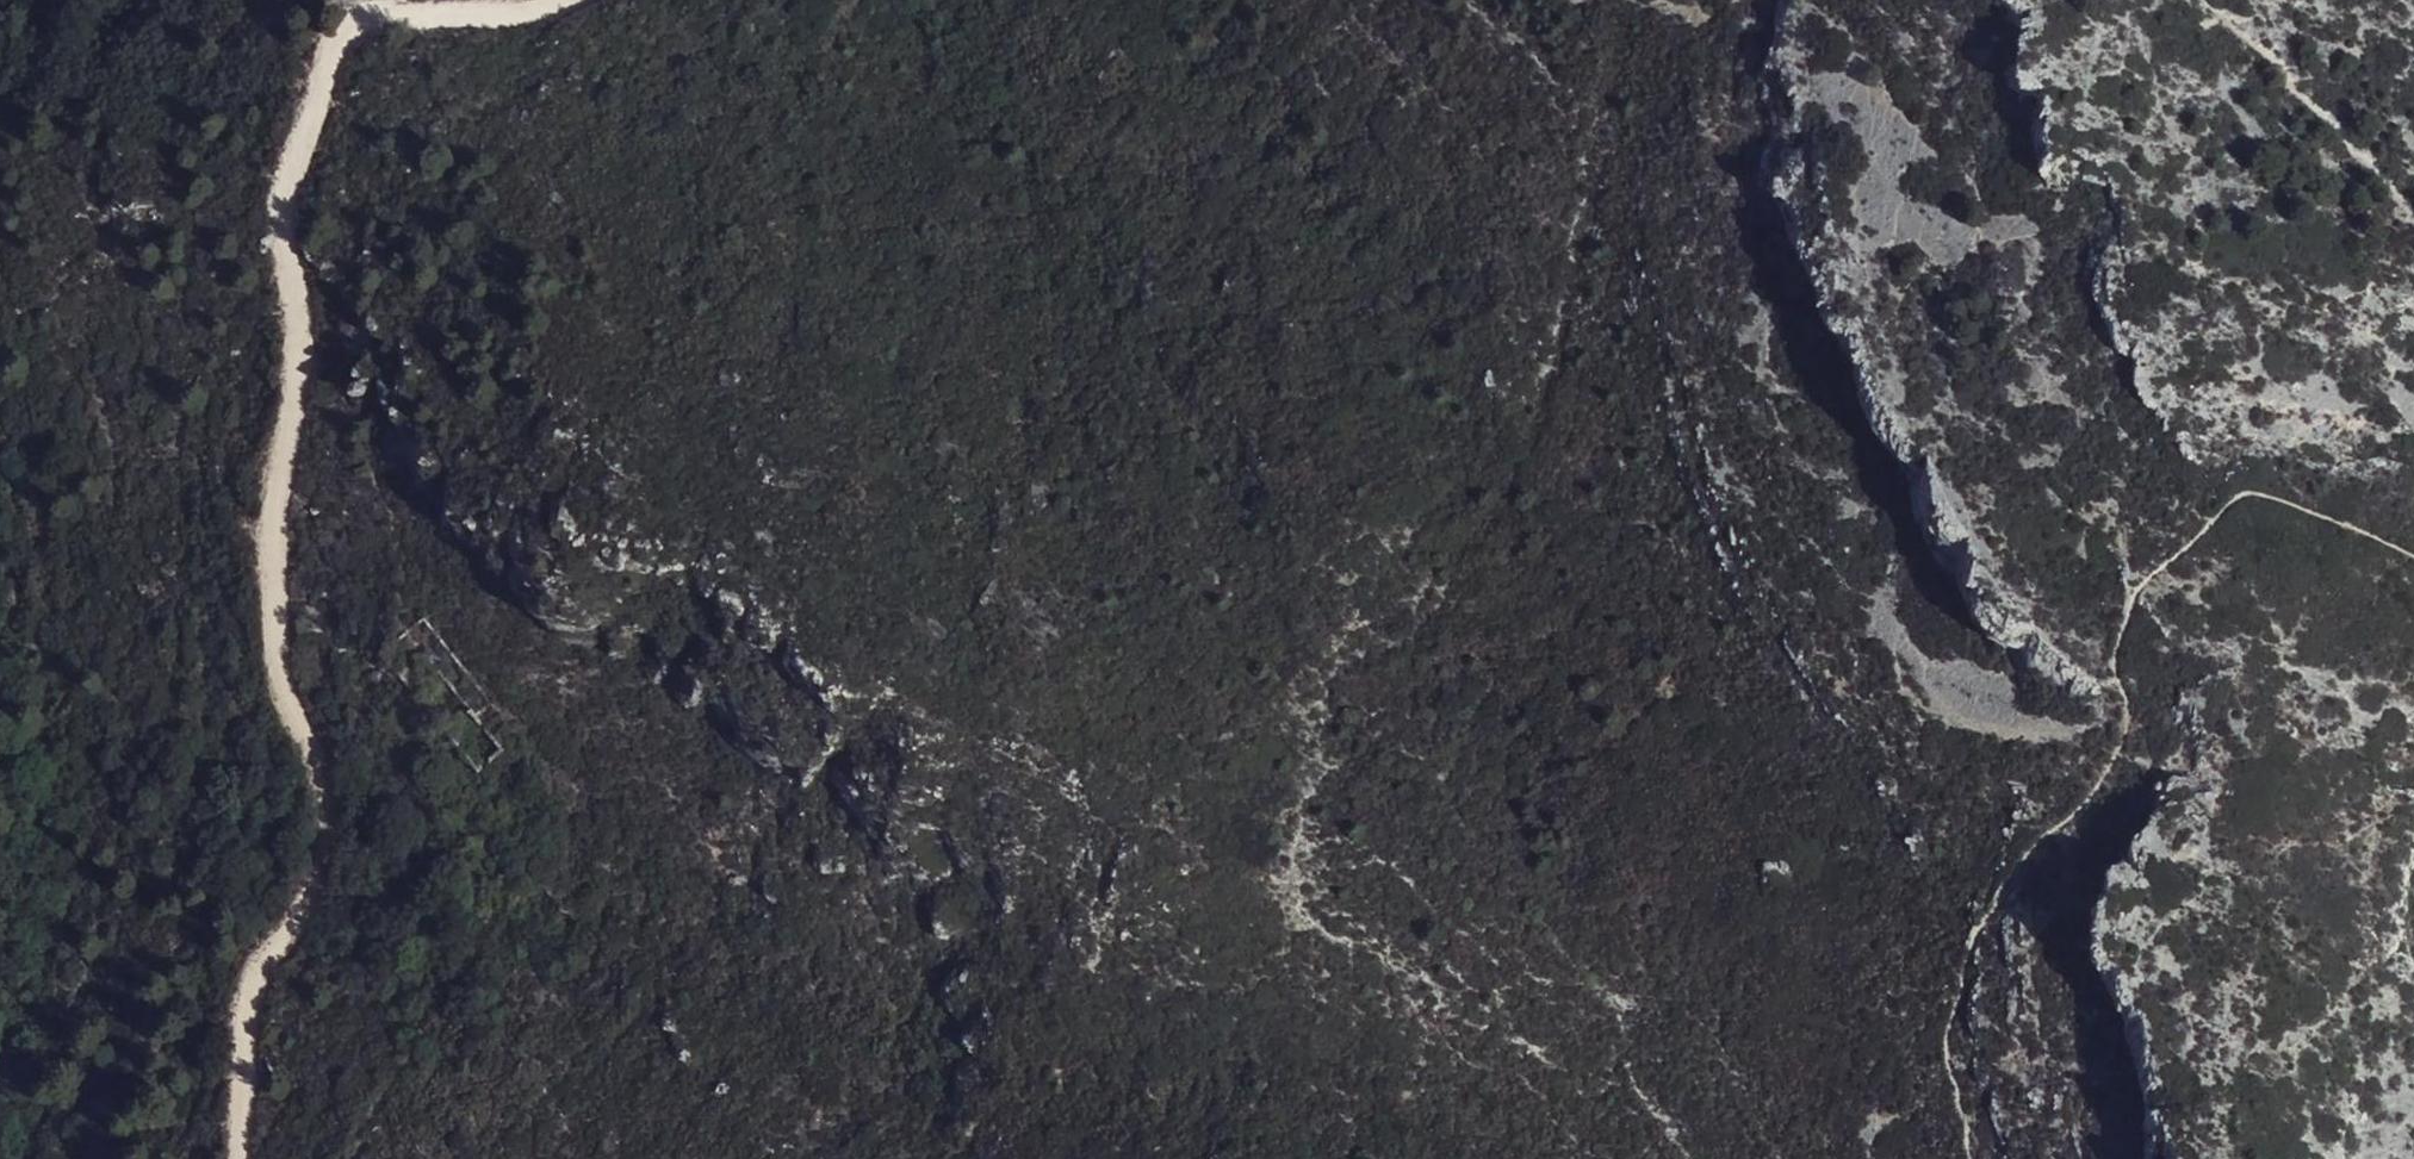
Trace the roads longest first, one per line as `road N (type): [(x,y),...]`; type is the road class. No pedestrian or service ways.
road 1 (track): [(576,0),(544,16),(380,20),(355,31),(336,53),(279,211),(300,342),(274,547),(281,676),(324,773),(332,827),(309,923),(275,960),(255,1000),(242,1158)]

